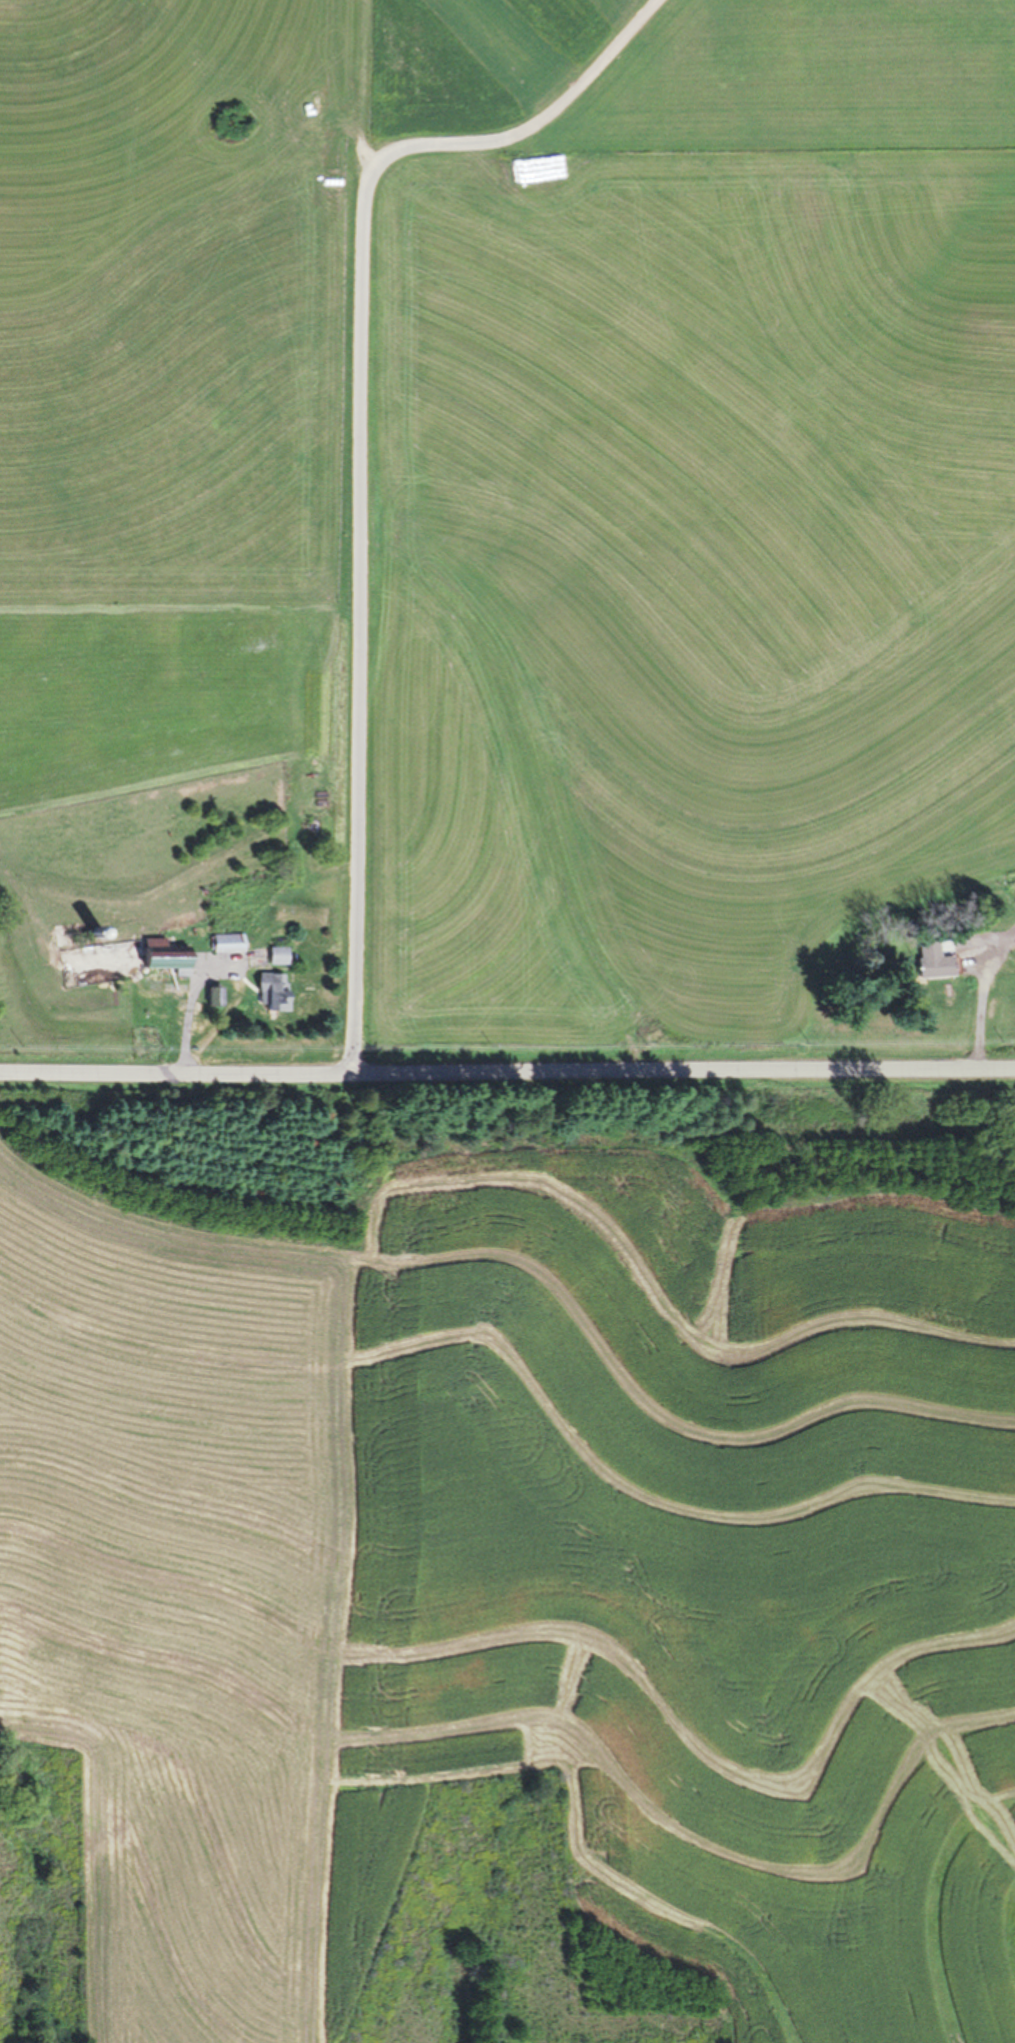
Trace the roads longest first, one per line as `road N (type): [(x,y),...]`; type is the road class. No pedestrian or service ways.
road 1 (residential): [(0,1073),(1014,1070)]
road 2 (residential): [(354,1072),(363,292),(366,193),(375,166)]

